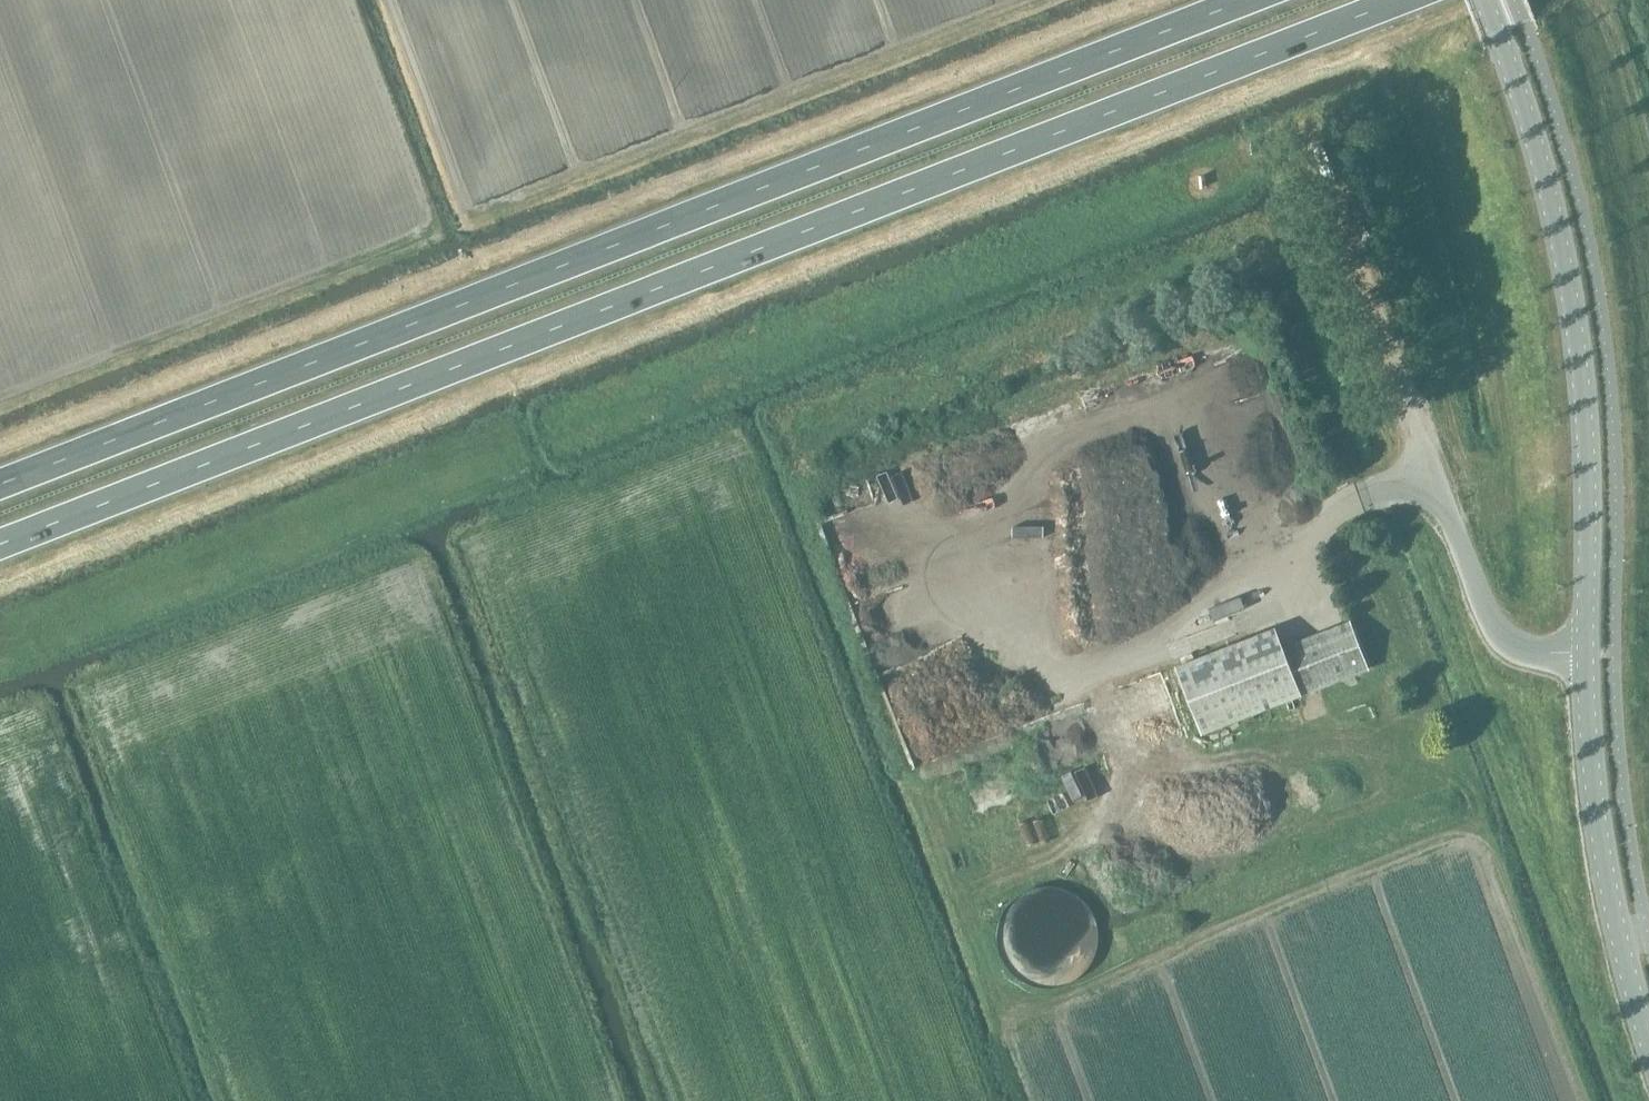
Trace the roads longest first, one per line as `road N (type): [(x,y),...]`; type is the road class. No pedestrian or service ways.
road 1 (trunk): [(0,545),(1405,0)]
road 2 (trunk): [(1248,0),(0,486)]
road 3 (tertiary): [(1648,1045),(1617,935),(1596,808),(1583,649),(1582,430),(1570,319),(1544,185),(1483,0)]
road 4 (track): [(1436,473),(1312,140)]

